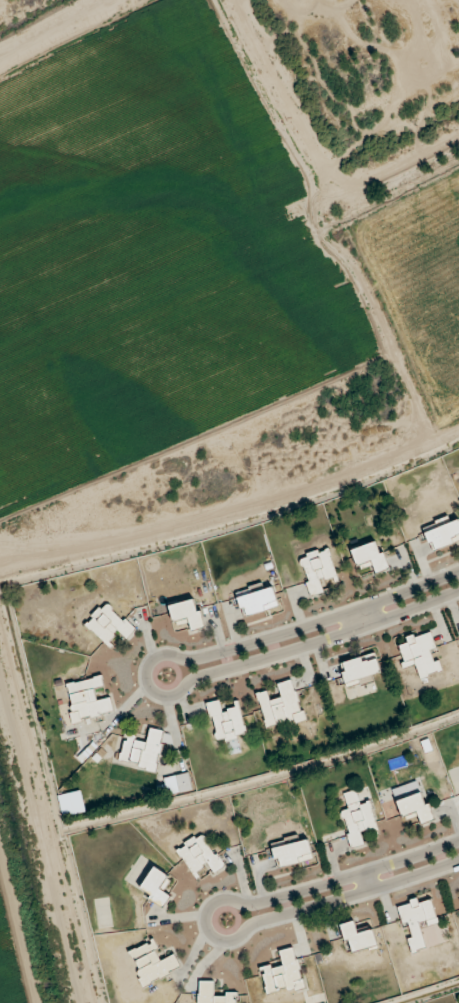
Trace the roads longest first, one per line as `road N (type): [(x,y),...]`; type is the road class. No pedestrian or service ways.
road 1 (residential): [(458,569),(281,636),(187,657),(159,655),(146,667),(146,684),(159,697),(176,697),(201,677),(458,588)]
road 2 (residential): [(458,839),(334,881),(246,903),(220,901),(208,912),(207,928),(218,940),(235,941),(260,920),(458,859)]

